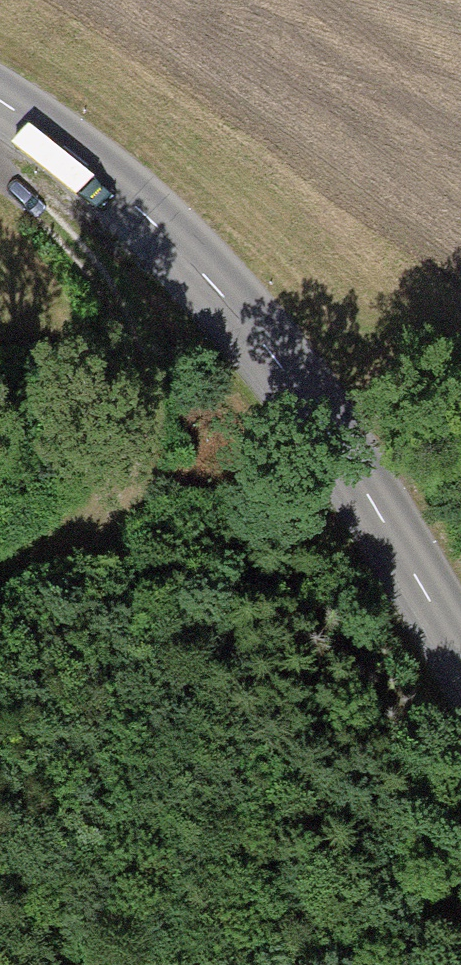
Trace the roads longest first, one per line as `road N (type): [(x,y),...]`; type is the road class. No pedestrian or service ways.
road 1 (tertiary): [(460,682),(335,461),(170,250),(0,110)]
road 2 (track): [(0,584),(61,561),(131,460),(170,250)]

